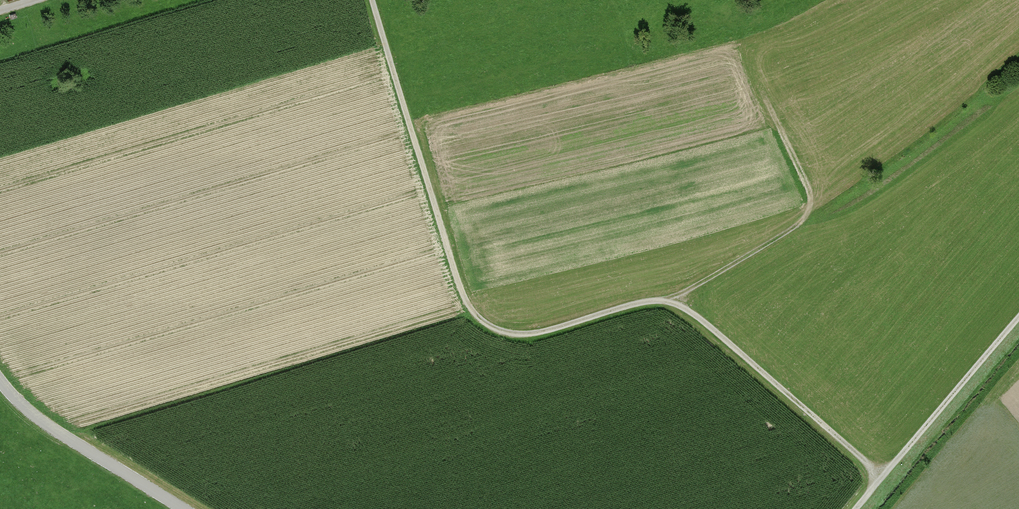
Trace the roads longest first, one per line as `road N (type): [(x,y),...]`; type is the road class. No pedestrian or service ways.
road 1 (track): [(373,0),(458,279),(488,326),(518,337),(669,301),(698,314),(877,472)]
road 2 (track): [(669,301),(799,224),(812,205),(811,187),(764,95)]
road 3 (track): [(856,508),(877,472),(897,461),(1018,318)]
road 4 (unclassified): [(185,508),(52,428),(0,380)]

